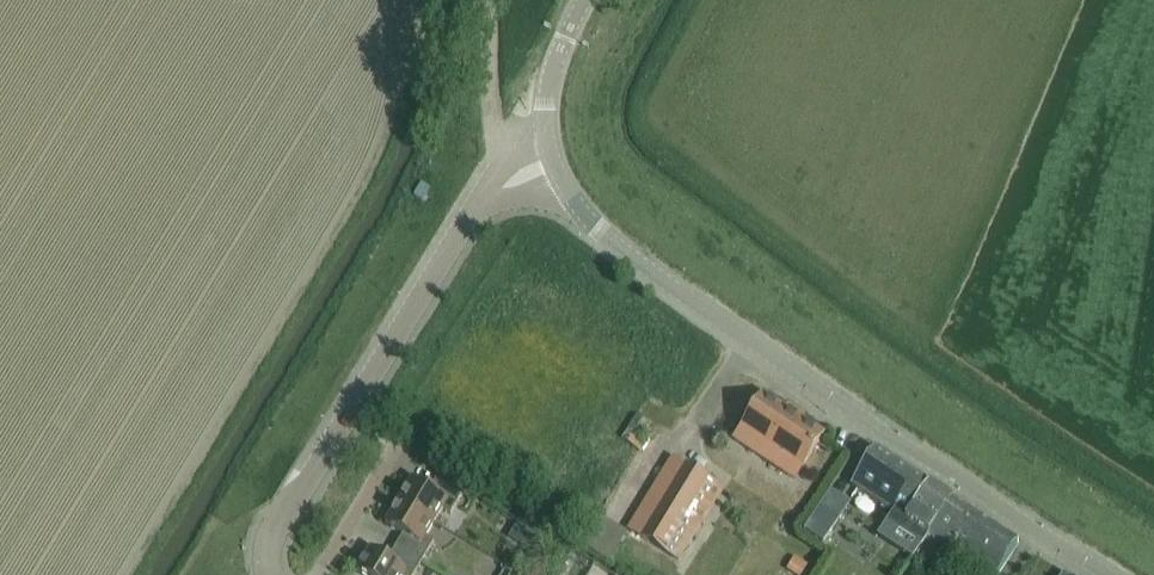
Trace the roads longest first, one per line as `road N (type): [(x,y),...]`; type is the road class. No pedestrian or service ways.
road 1 (tertiary): [(1108,574),(719,319),(598,231),(554,162)]
road 2 (residential): [(273,574),(282,529),(483,193),(554,162)]
road 3 (track): [(515,179),(493,127),(482,0)]
road 4 (tertiary): [(554,162),(547,97),(584,0)]

